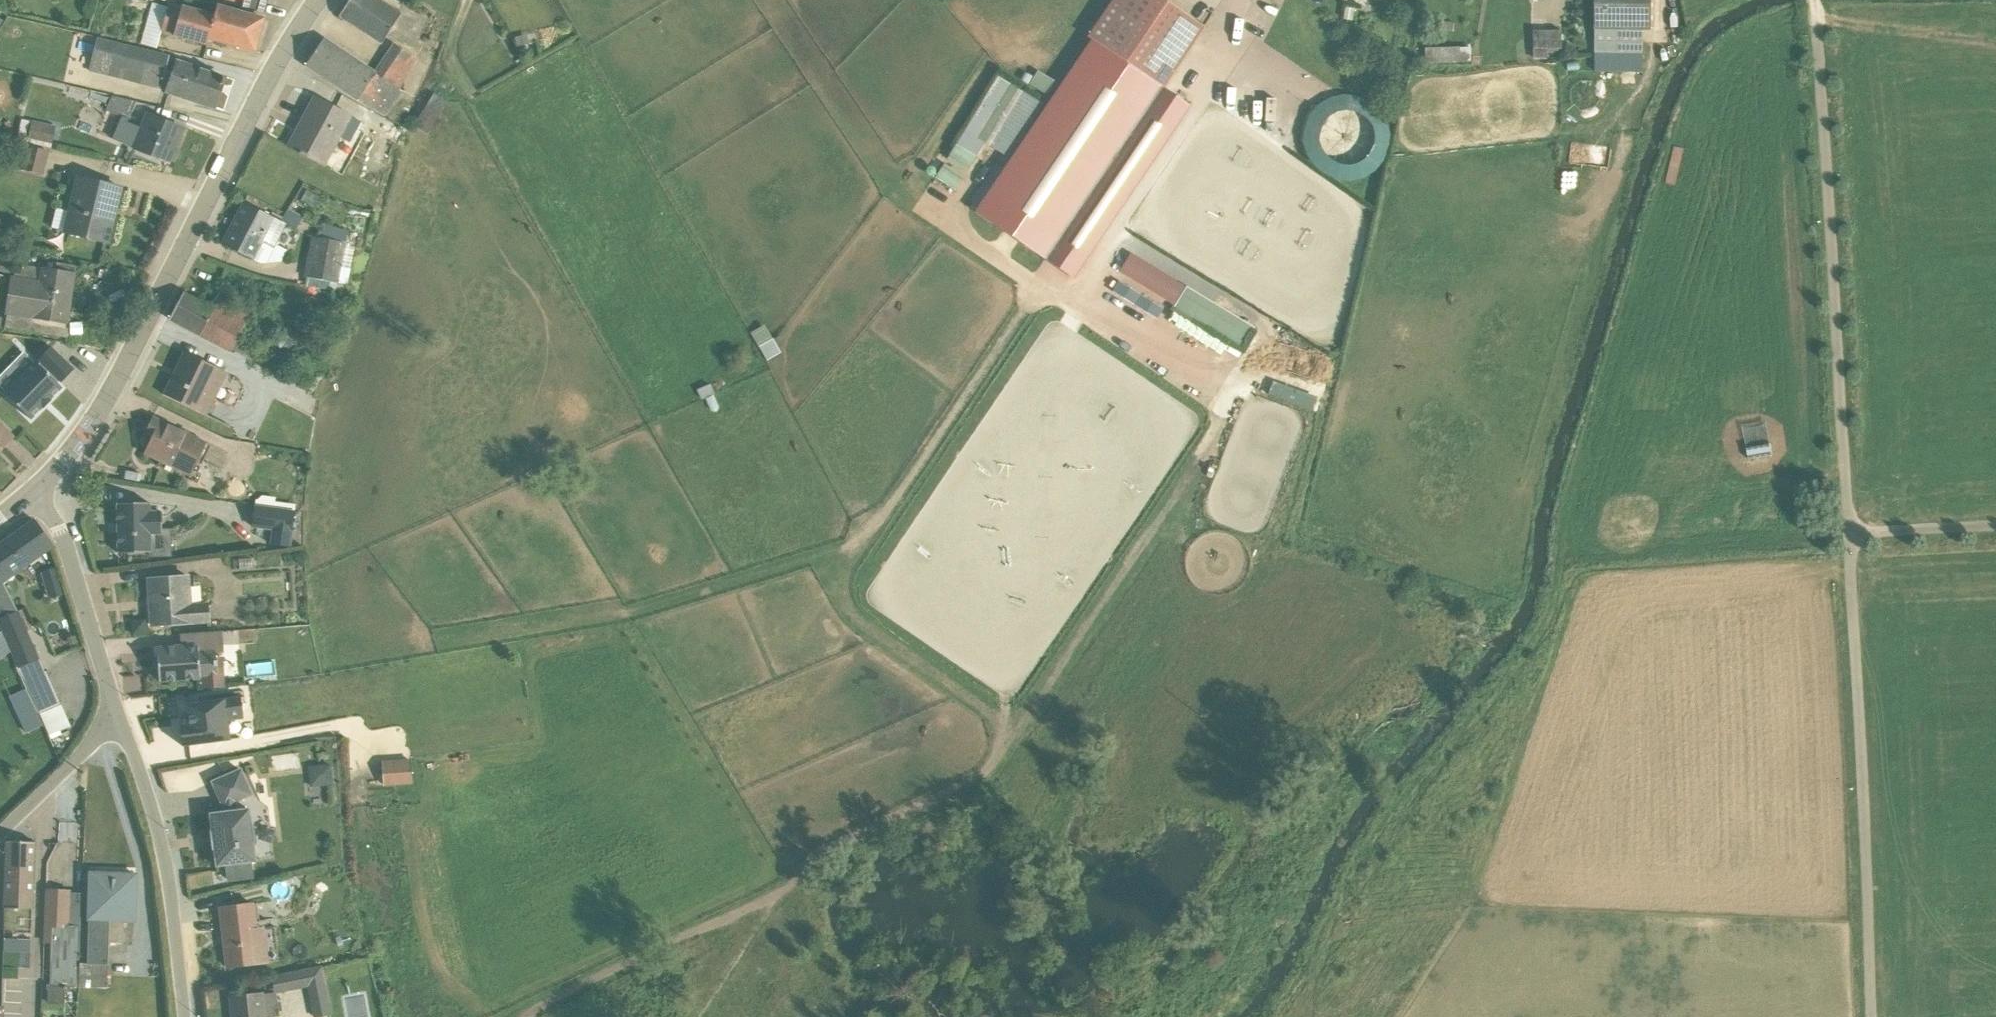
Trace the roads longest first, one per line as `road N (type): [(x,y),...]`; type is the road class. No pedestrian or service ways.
road 1 (track): [(1247,0),(1198,107),(1070,304),(1038,289),(870,537)]
road 2 (unclassified): [(318,0),(280,57),(116,382),(37,492)]
road 3 (residential): [(119,723),(160,838),(184,1016)]
road 4 (residential): [(37,492),(60,526),(119,723)]
road 5 (residential): [(119,723),(0,833)]

